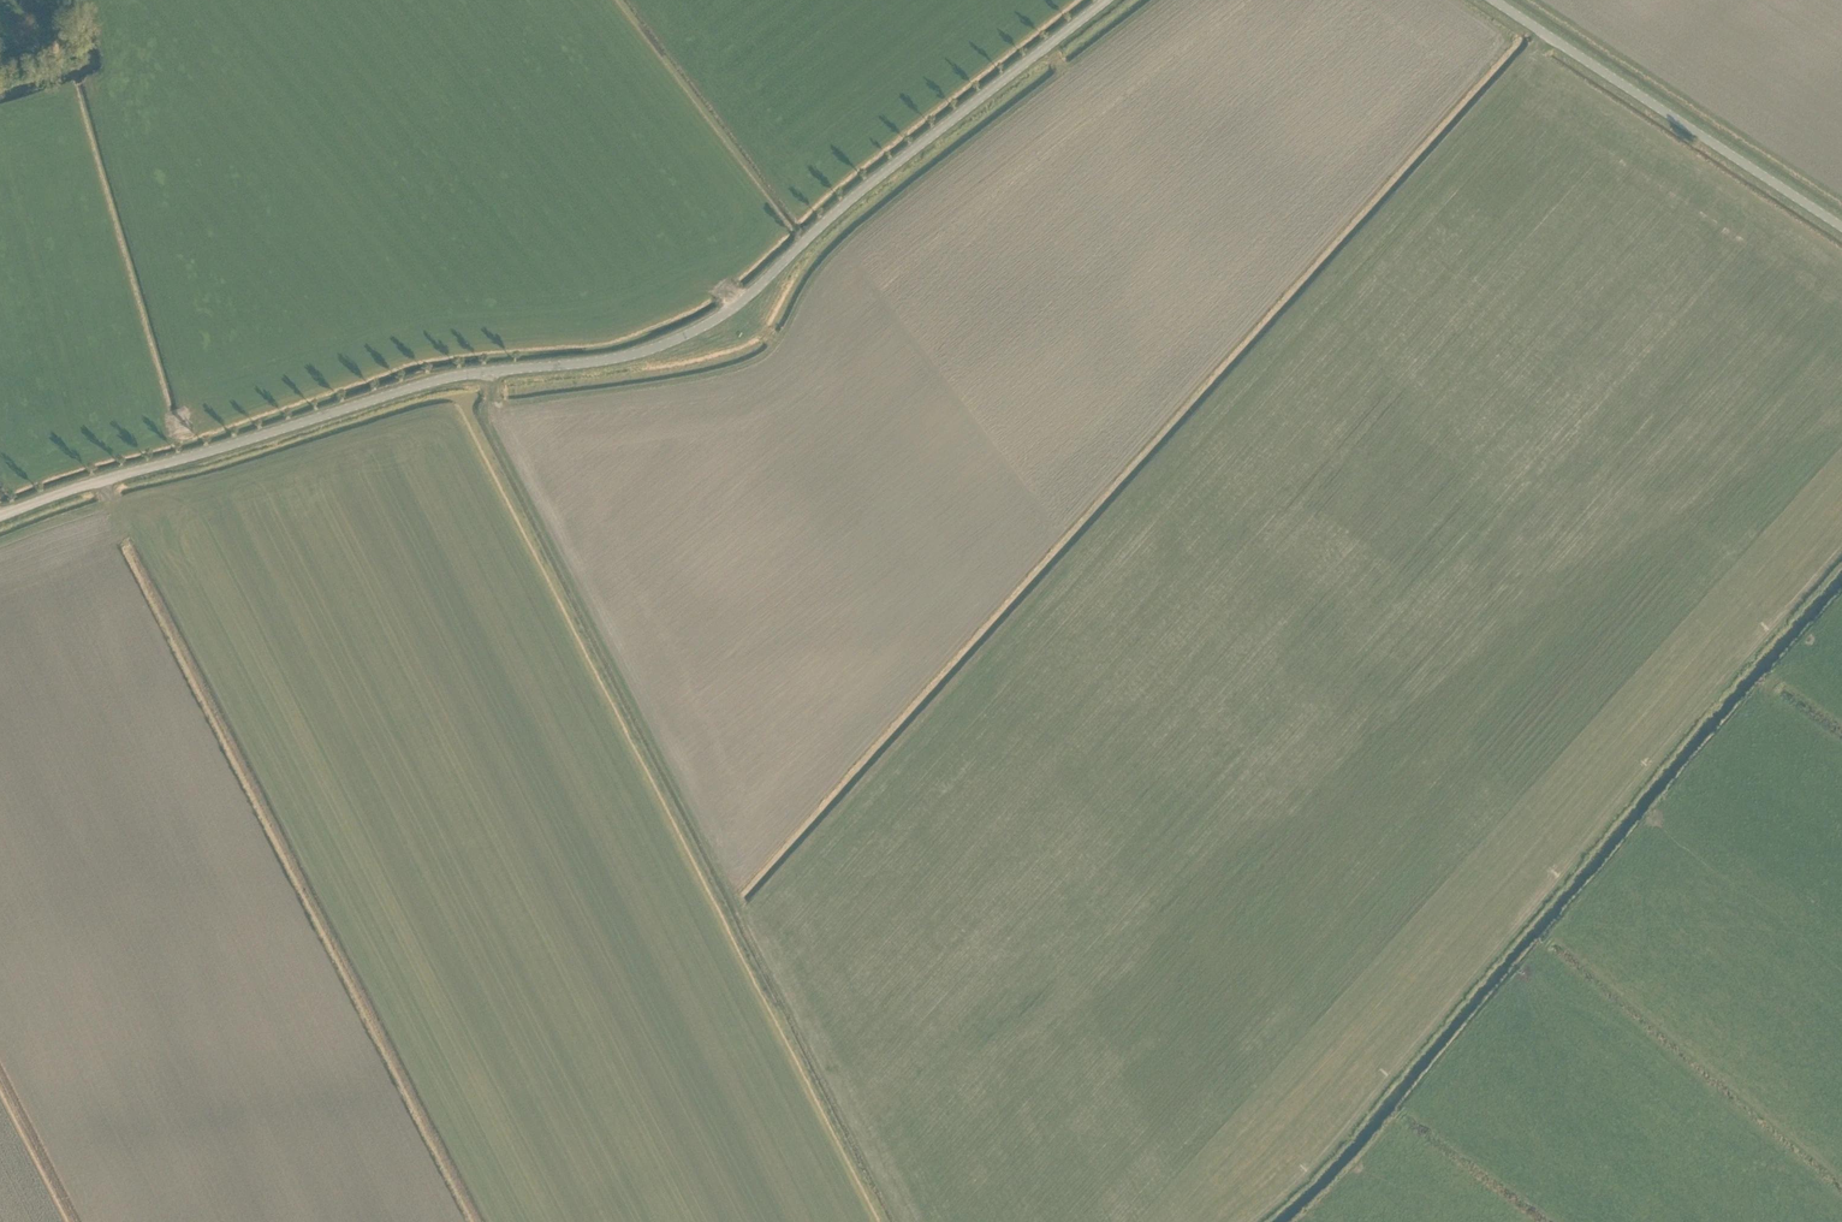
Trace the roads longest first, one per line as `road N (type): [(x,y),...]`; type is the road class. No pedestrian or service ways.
road 1 (tertiary): [(0,520),(426,384),(600,363),(689,334),(724,317),(867,190),(1110,0)]
road 2 (tertiary): [(1841,231),(1488,0)]

